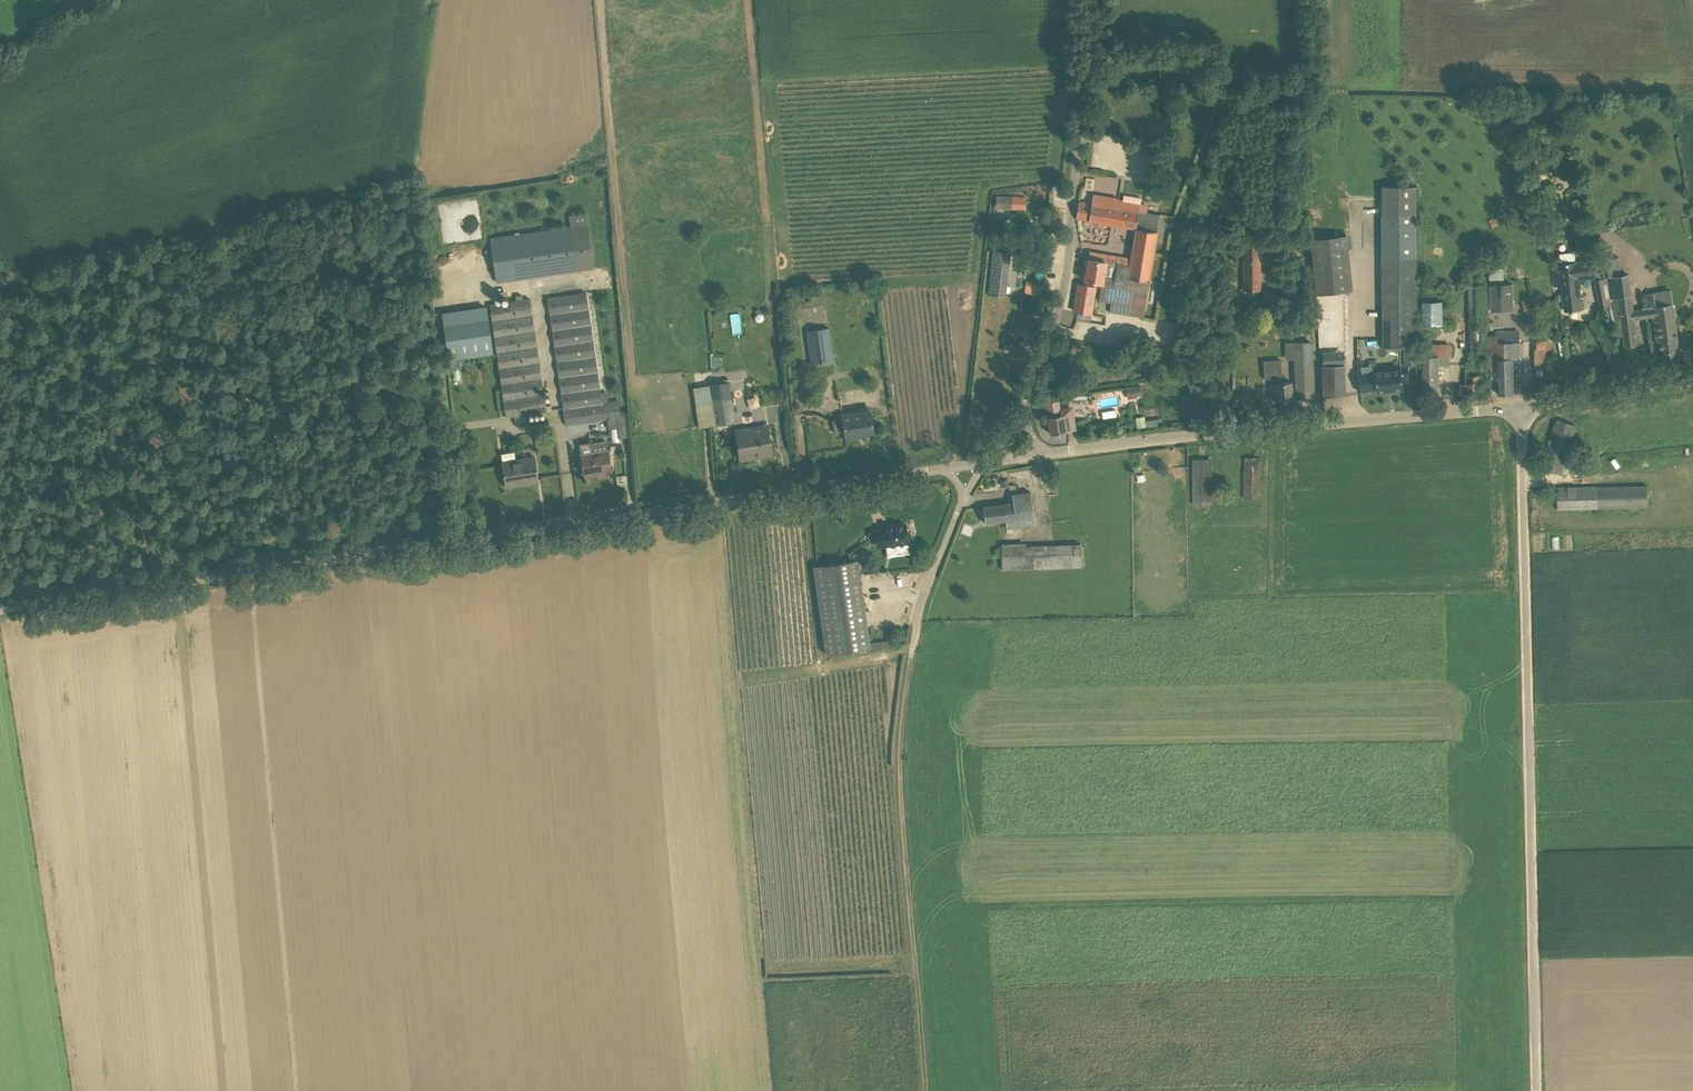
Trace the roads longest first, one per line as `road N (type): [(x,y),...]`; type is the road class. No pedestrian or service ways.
road 1 (unclassified): [(987,462),(0,605)]
road 2 (unclassified): [(1536,1090),(1521,409)]
road 3 (track): [(926,1090),(899,793),(904,724),(913,636),(949,532),(987,462)]
road 4 (track): [(413,1090),(368,554)]
road 5 (unclassified): [(1521,409),(1048,452)]
road 6 (unclassified): [(1024,405),(1070,261),(1087,0)]
road 7 (unclassified): [(1692,380),(1521,409)]

